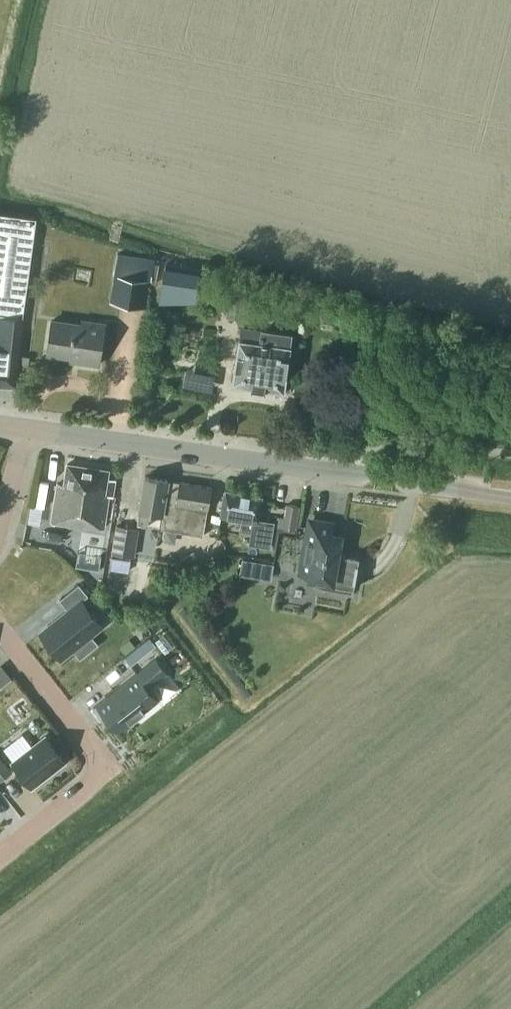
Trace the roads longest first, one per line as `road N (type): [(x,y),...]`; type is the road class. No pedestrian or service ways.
road 1 (secondary): [(510,498),(27,428)]
road 2 (residential): [(0,855),(110,768),(0,630)]

